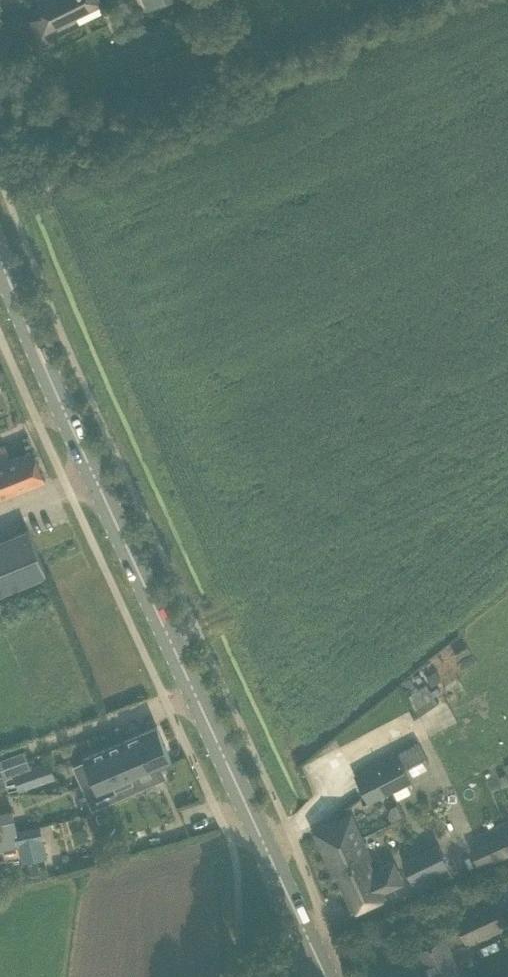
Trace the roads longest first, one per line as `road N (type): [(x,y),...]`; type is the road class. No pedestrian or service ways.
road 1 (secondary): [(324,976),(126,553),(0,249)]

